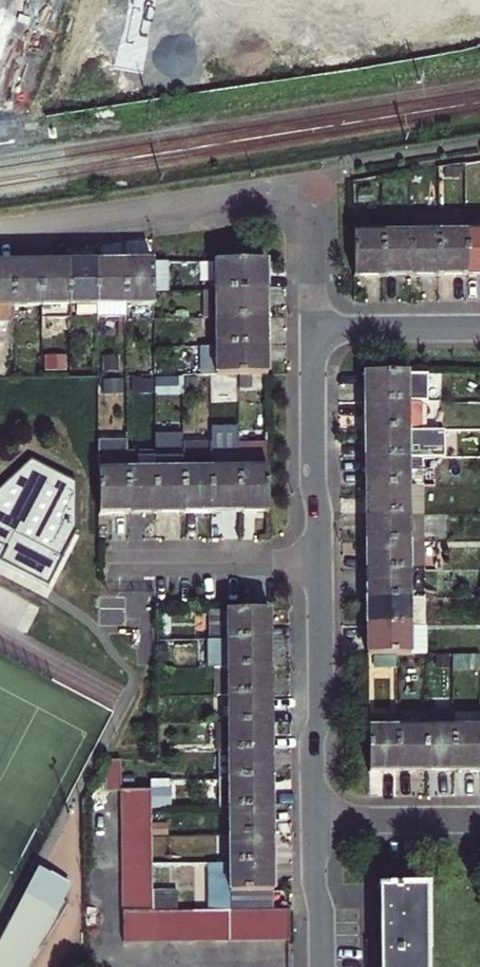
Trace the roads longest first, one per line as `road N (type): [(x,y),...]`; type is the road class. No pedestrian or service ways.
road 1 (residential): [(0,225),(315,177),(314,327)]
road 2 (residential): [(321,560),(322,697),(312,739),(312,820)]
road 3 (residential): [(314,327),(321,560)]
road 4 (residential): [(321,560),(112,564)]
road 5 (residential): [(312,820),(479,820)]
road 6 (residential): [(314,327),(479,325)]
road 7 (residential): [(312,820),(323,966)]

